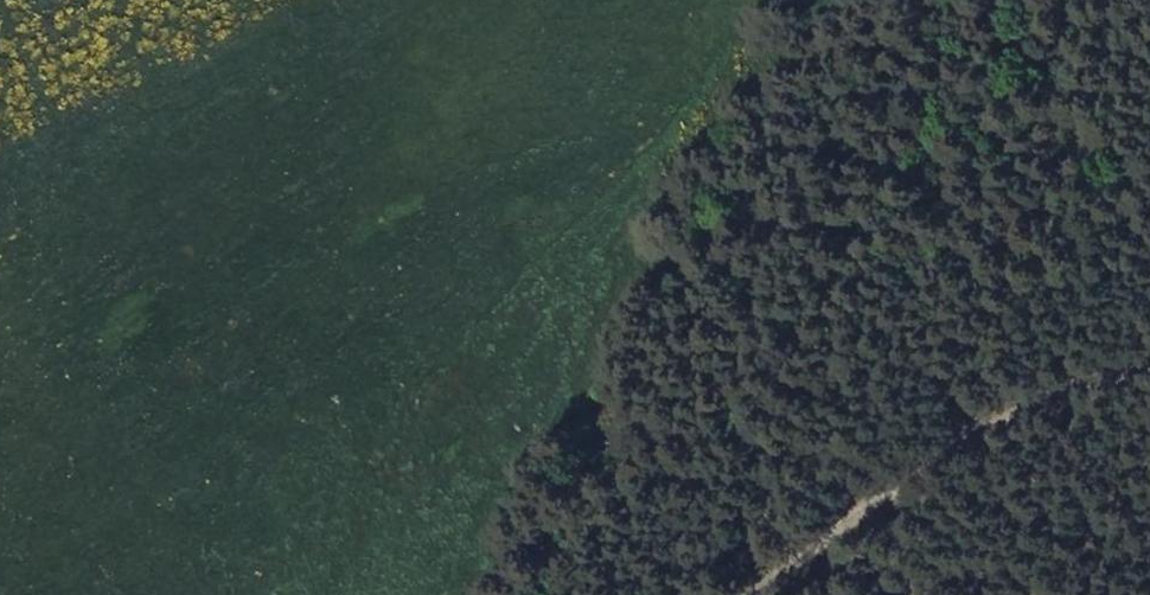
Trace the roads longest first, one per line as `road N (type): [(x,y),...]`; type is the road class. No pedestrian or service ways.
road 1 (track): [(770,594),(951,460),(1149,369)]

